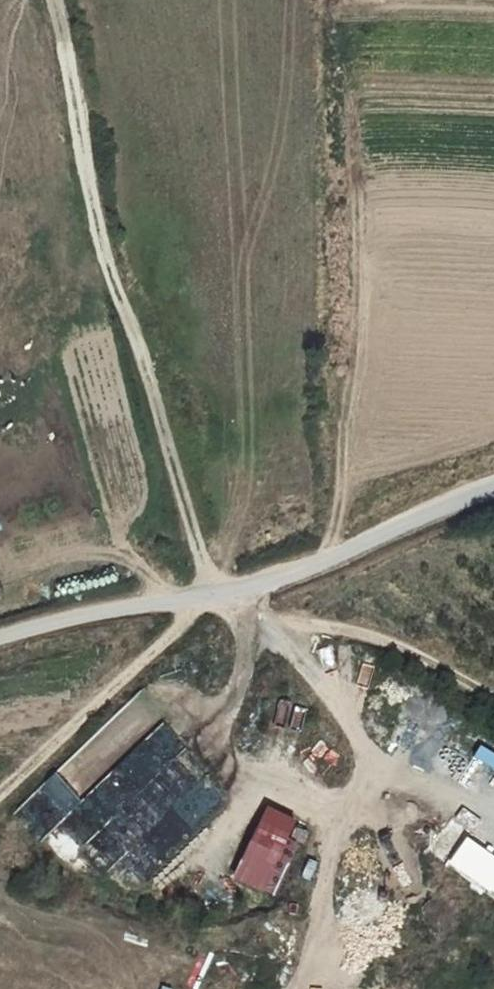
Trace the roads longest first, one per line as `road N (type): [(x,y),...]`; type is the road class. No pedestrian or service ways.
road 1 (track): [(204,596),(122,311),(92,237),(50,0)]
road 2 (track): [(320,9),(338,431),(338,506),(316,561)]
road 3 (unclassified): [(0,640),(204,596),(493,493)]
road 4 (track): [(204,596),(367,635),(493,703)]
road 5 (track): [(204,596),(0,796)]

